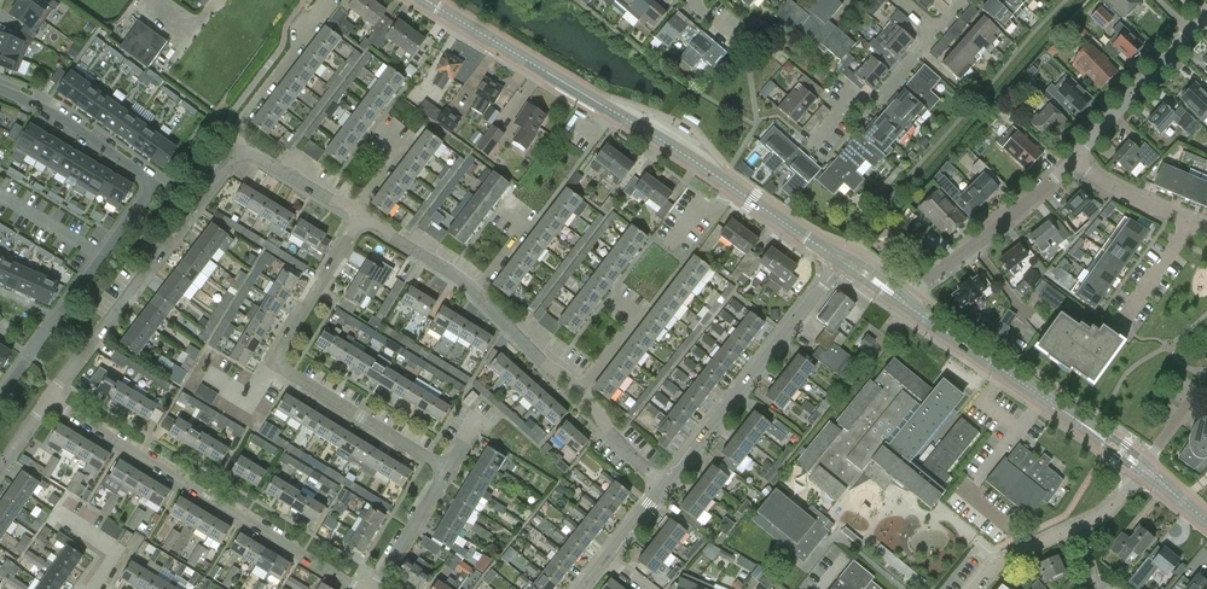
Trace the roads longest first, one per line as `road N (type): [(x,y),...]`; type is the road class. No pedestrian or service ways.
road 1 (tertiary): [(844,262),(438,8)]
road 2 (residential): [(0,91),(66,123),(154,185),(0,397)]
road 3 (residential): [(354,588),(48,403)]
road 4 (residential): [(48,403),(185,217),(241,156)]
road 5 (tertiary): [(1142,467),(901,302)]
road 6 (unclassified): [(663,488),(844,262)]
road 7 (residential): [(449,473),(274,367)]
road 8 (residential): [(1072,159),(926,280)]
road 9 (residential): [(241,156),(242,122),(331,5)]
road 10 (residential): [(1189,32),(1072,159)]
road 11 (residential): [(274,367),(362,220)]
road 12 (residential): [(820,139),(850,99),(878,100),(934,32)]
road 13 (residential): [(583,395),(480,296)]
road 14 (residential): [(480,296),(362,220)]
road 15 (residential): [(377,588),(449,473)]
road 16 (residential): [(1191,220),(1072,159)]
road 17 (residential): [(355,216),(241,156)]
road 18 (residential): [(1118,322),(1191,220)]
road 19 (residential): [(663,488),(583,395)]

